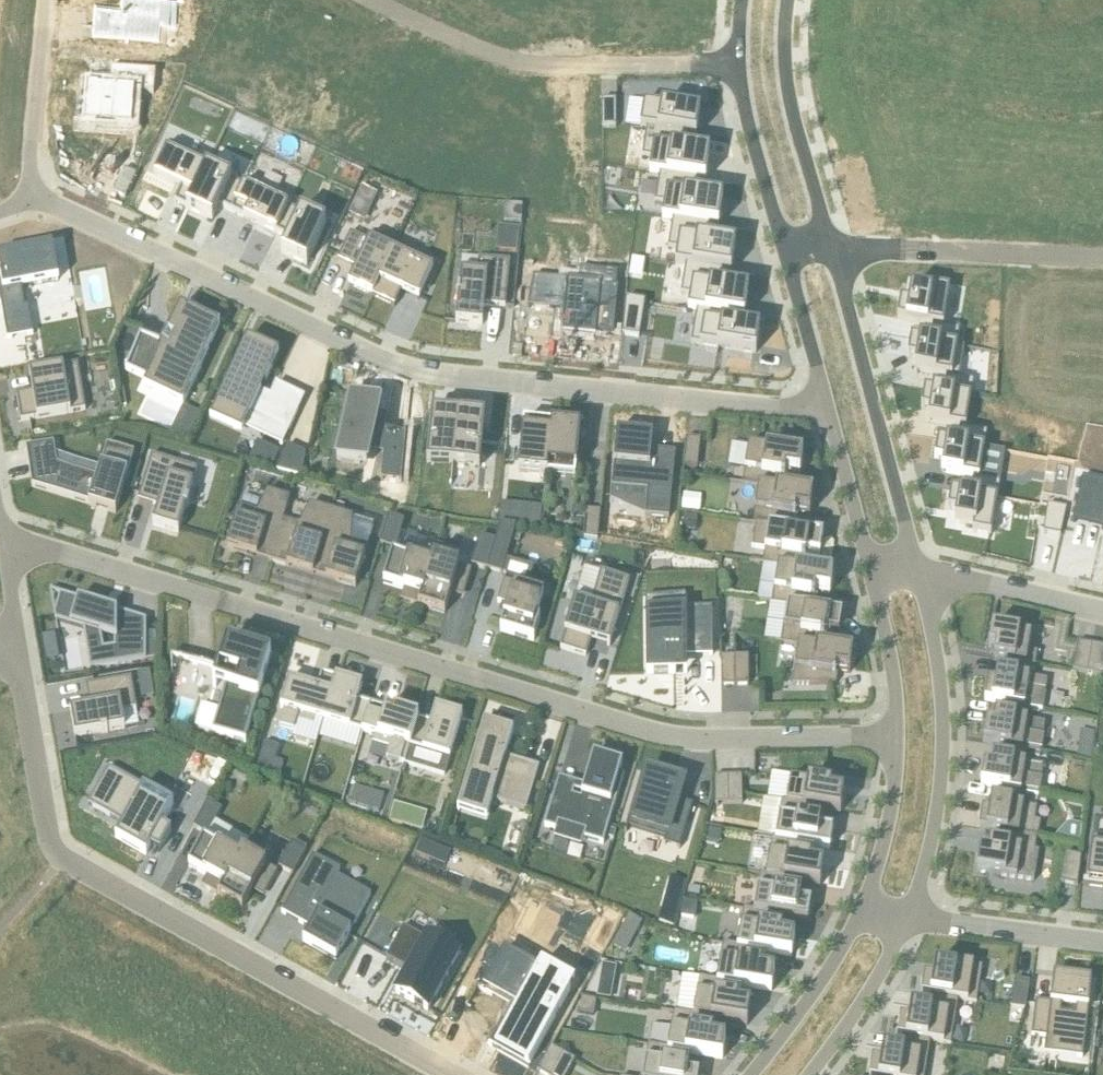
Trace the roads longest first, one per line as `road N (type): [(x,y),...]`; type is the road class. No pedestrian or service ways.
road 1 (residential): [(4,550),(34,548),(107,566),(655,731),(899,734)]
road 2 (residential): [(33,205),(76,214),(384,361),(460,376),(828,406)]
road 3 (residential): [(455,1074),(61,858),(48,831),(18,642)]
road 4 (residential): [(709,64),(519,63),(367,0)]
road 5 (residential): [(912,913),(933,839),(944,740),(922,587)]
road 6 (residential): [(911,547),(835,256)]
road 7 (residential): [(835,256),(1102,259)]
road 8 (residential): [(742,0),(745,102),(782,247)]
road 9 (residential): [(829,236),(783,90),(782,0)]
road 10 (residential): [(867,895),(822,979),(750,1074)]
road 11 (residential): [(33,205),(49,0)]
road 12 (residential): [(912,913),(1102,942)]
road 13 (residential): [(809,1074),(872,989),(912,913)]
road 14 (residential): [(922,587),(954,578),(1102,611)]
road 15 (residential): [(866,559),(889,646),(899,734)]
road 16 (residential): [(782,247),(828,406)]
road 17 (residential): [(899,734),(894,795),(867,895)]
road 18 (residential): [(828,406),(866,559)]

